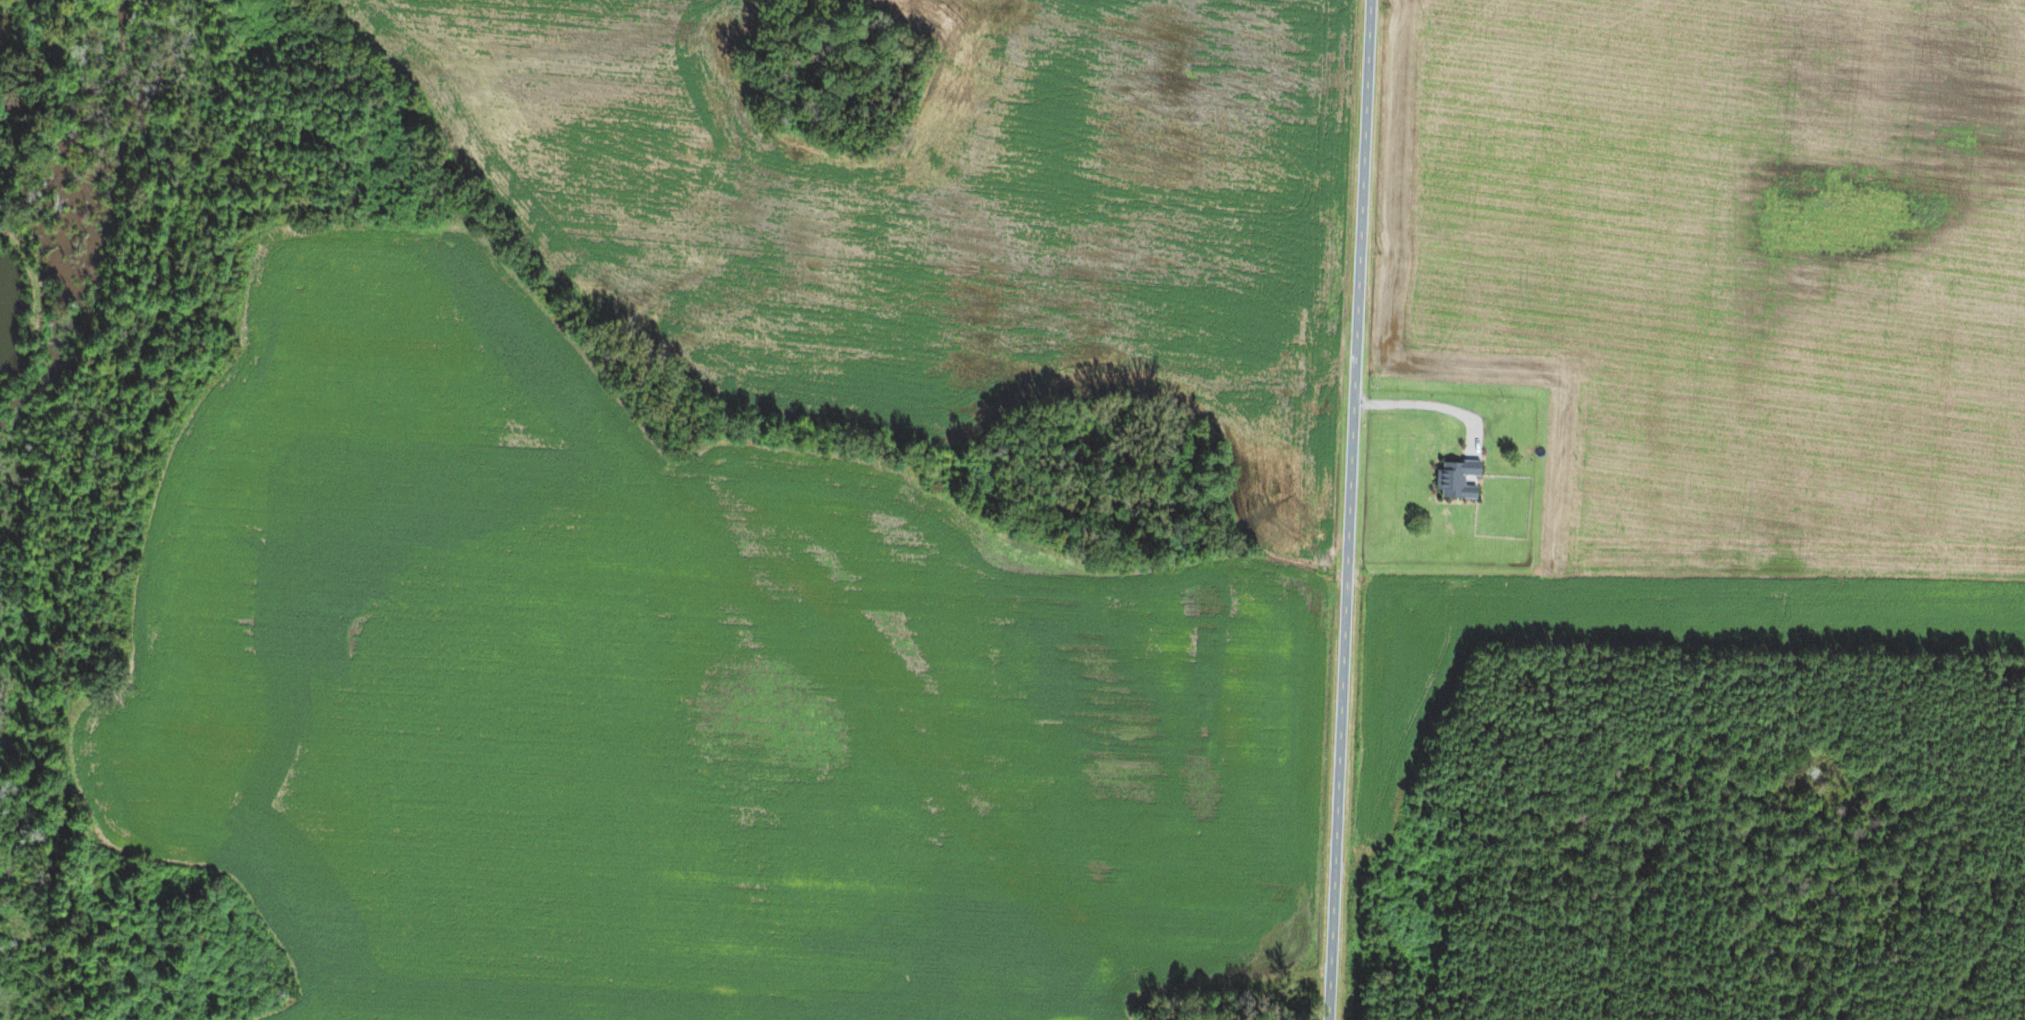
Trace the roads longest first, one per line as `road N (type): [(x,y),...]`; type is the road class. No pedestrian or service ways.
road 1 (residential): [(1328,1019),(1370,0)]

